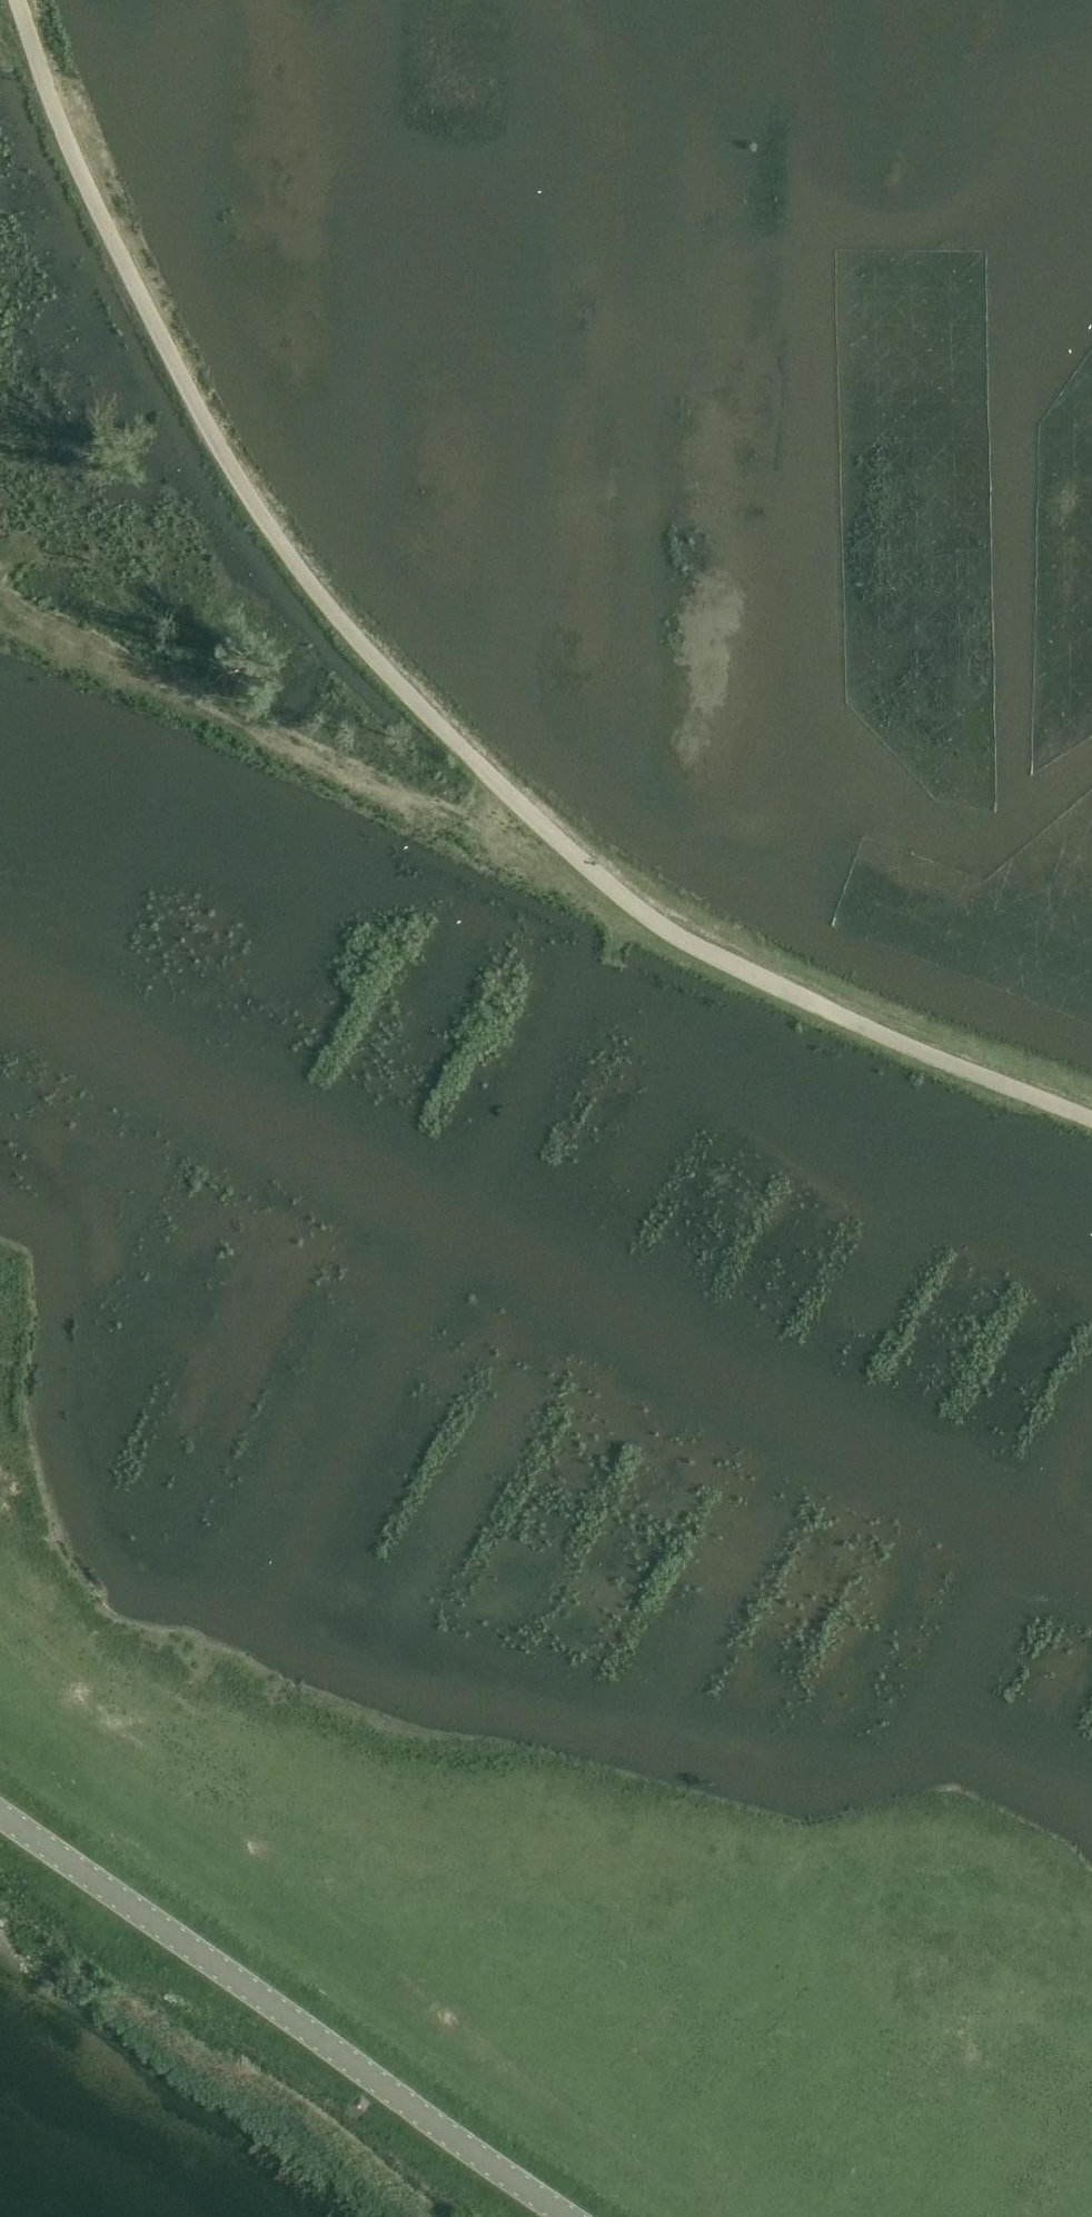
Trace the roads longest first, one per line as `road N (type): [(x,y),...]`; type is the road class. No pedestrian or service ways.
road 1 (unclassified): [(0,1812),(572,2216)]

